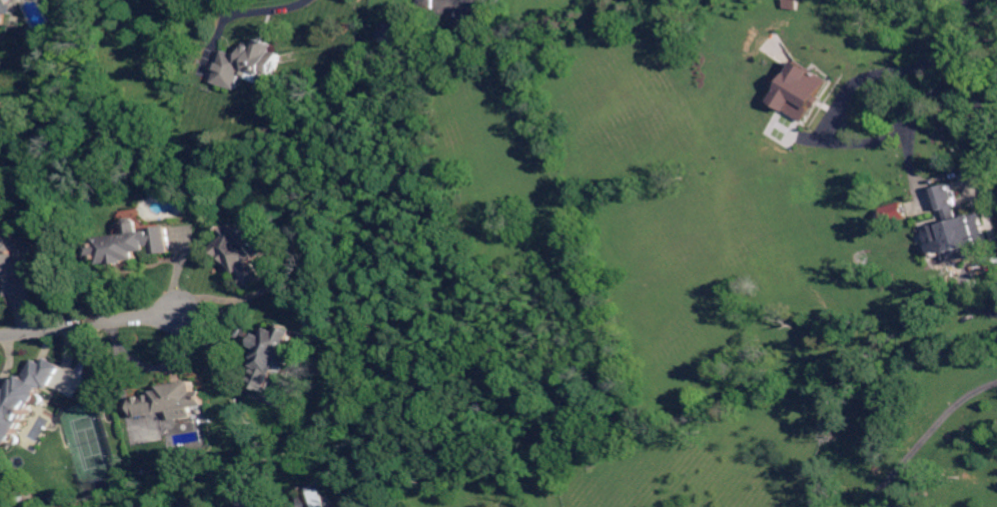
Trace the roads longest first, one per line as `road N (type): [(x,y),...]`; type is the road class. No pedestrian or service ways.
road 1 (residential): [(183,311),(0,335)]

